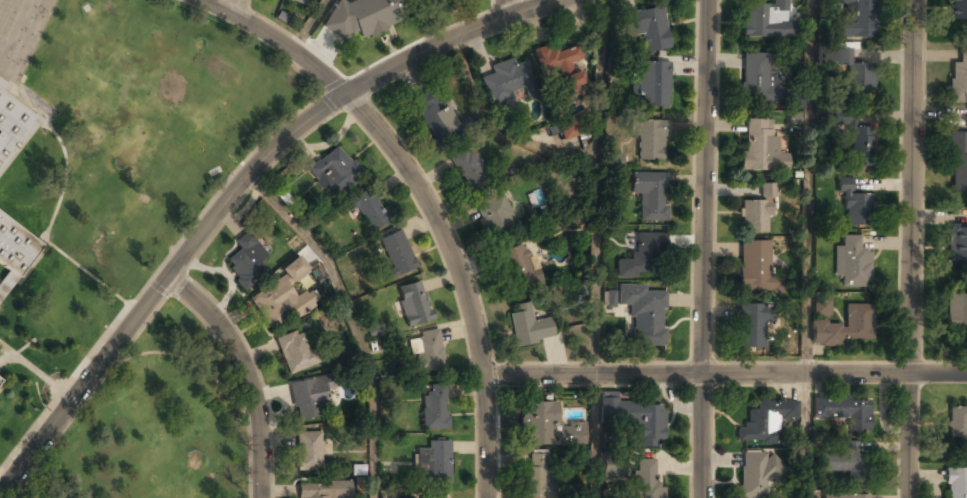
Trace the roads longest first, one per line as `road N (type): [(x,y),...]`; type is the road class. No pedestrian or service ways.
road 1 (tertiary): [(343,95),(297,125),(238,183),(0,494)]
road 2 (residential): [(709,0),(700,497)]
road 3 (residential): [(912,0),(907,497)]
road 4 (residential): [(966,373),(483,377)]
road 5 (residential): [(343,95),(402,162),(452,254),(483,377),(485,497)]
road 6 (residential): [(169,273),(221,325),(258,401),(261,497)]
road 7 (tertiary): [(343,95),(429,46),(561,0)]
road 8 (tertiary): [(343,95),(306,61),(230,14)]

